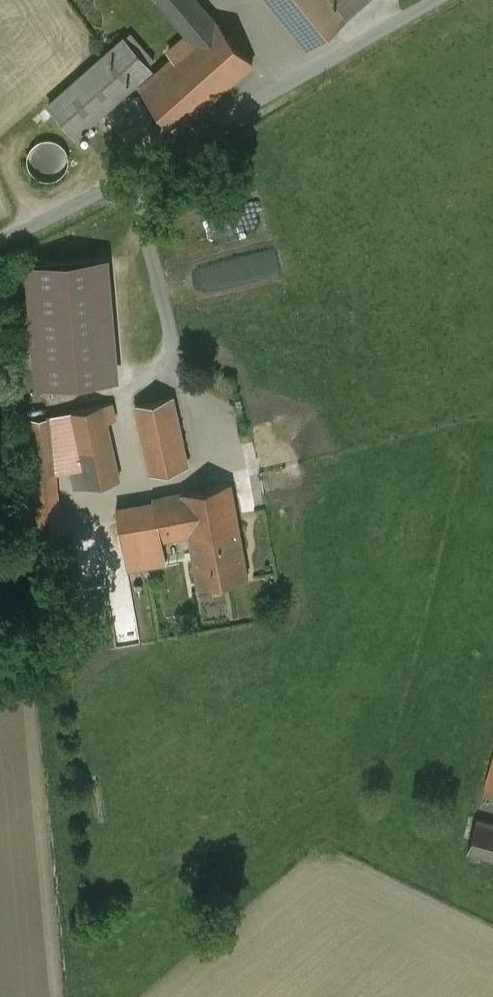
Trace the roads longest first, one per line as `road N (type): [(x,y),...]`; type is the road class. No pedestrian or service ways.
road 1 (unclassified): [(0,225),(179,142),(423,0)]

